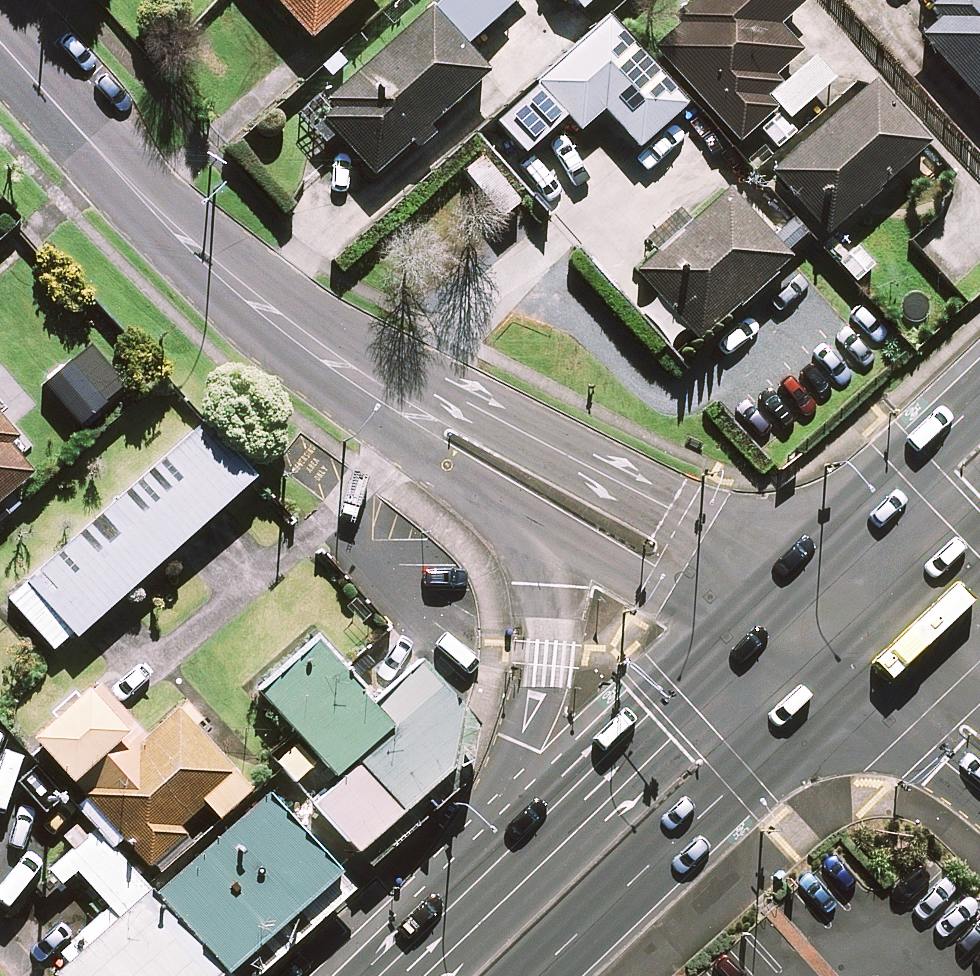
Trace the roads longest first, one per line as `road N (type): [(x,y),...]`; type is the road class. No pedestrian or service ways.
road 1 (residential): [(405,407),(253,298),(0,37)]
road 2 (residential): [(405,407),(531,438),(690,517),(824,633)]
road 3 (secondary): [(478,962),(824,633)]
road 4 (secondary): [(478,962),(538,699),(542,526)]
road 5 (residential): [(824,633),(649,596),(542,526)]
road 6 (secondary): [(824,633),(979,483)]
road 7 (tertiary): [(979,749),(824,633)]
road 8 (residential): [(542,526),(491,494),(405,407)]

